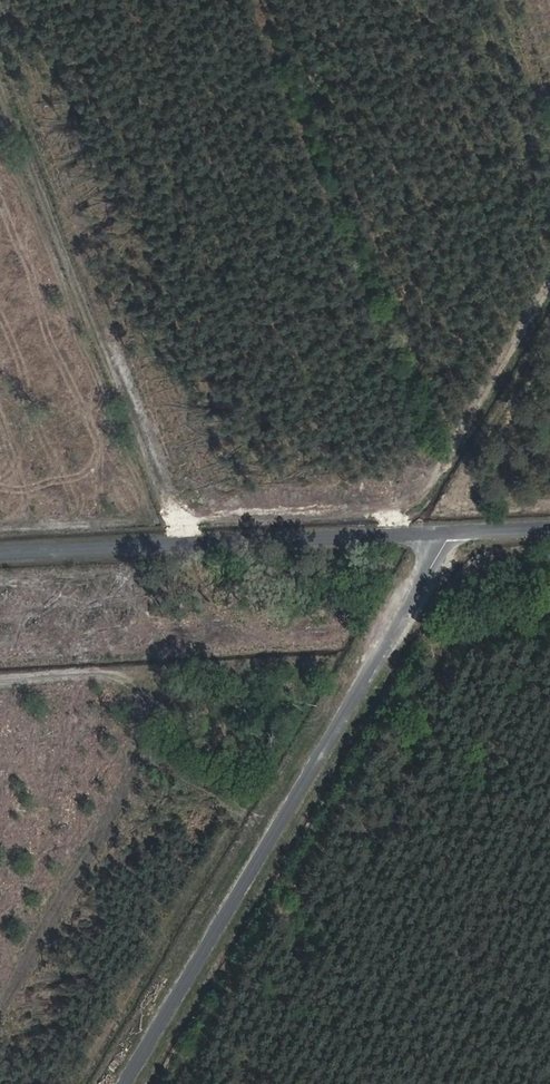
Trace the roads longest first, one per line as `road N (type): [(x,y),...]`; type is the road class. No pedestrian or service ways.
road 1 (track): [(549,285),(418,496),(395,507),(177,514),(163,499),(0,82)]
road 2 (track): [(0,681),(280,670),(304,680),(301,703),(70,1083)]
road 3 (unclassified): [(454,533),(123,1083)]
road 4 (tertiary): [(0,553),(454,533)]
road 5 (track): [(549,507),(442,511),(549,327)]

